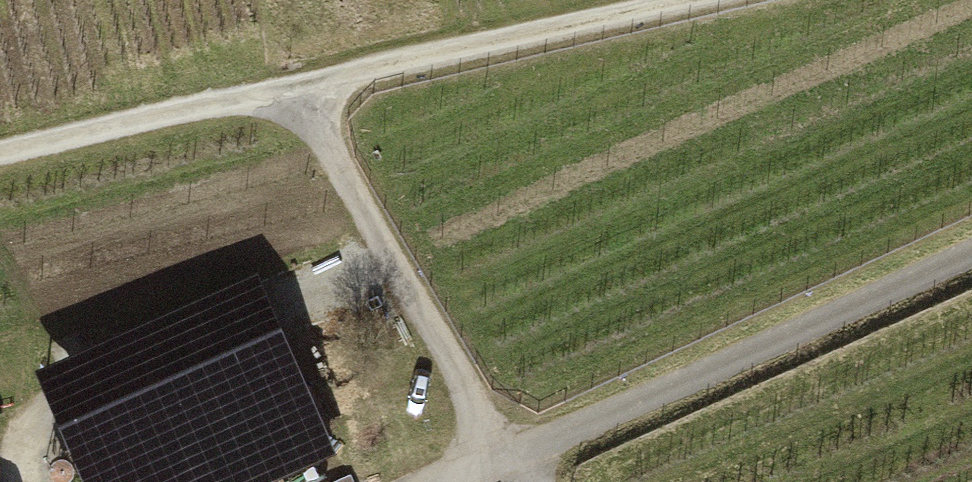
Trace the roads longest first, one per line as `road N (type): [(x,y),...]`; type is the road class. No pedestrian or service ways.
road 1 (residential): [(507,459),(971,253)]
road 2 (residential): [(297,87),(507,459)]
road 3 (track): [(692,0),(297,87)]
road 4 (residential): [(297,87),(0,156)]

